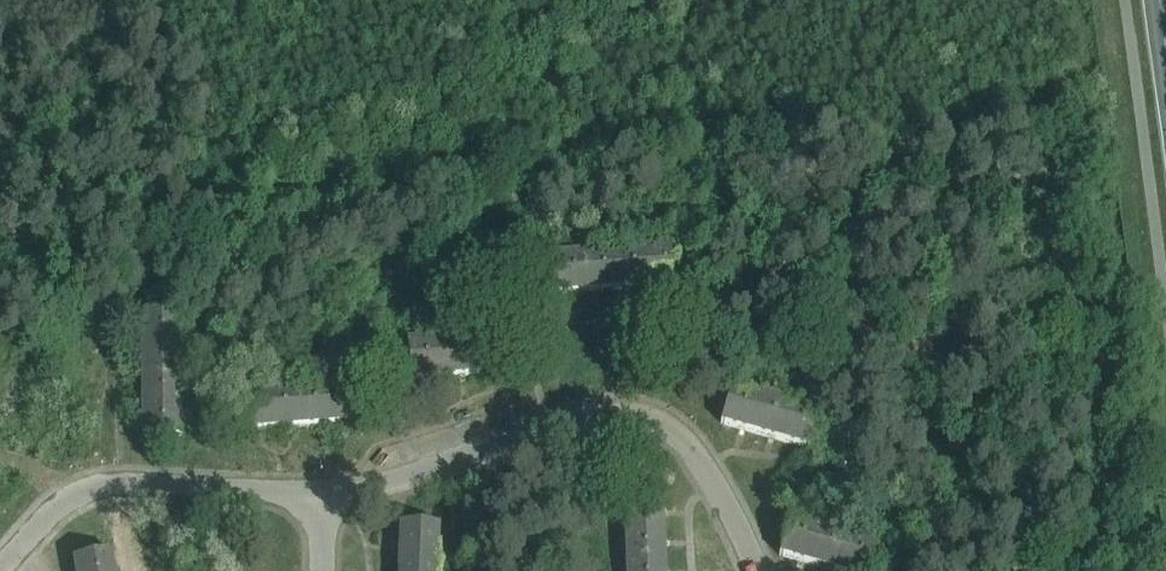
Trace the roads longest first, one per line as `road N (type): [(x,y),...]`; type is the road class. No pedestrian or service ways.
road 1 (residential): [(770,570),(723,478),(691,442),(645,413),(594,413),(394,479),(331,489)]
road 2 (residential): [(331,489),(135,478),(81,495),(3,570)]

